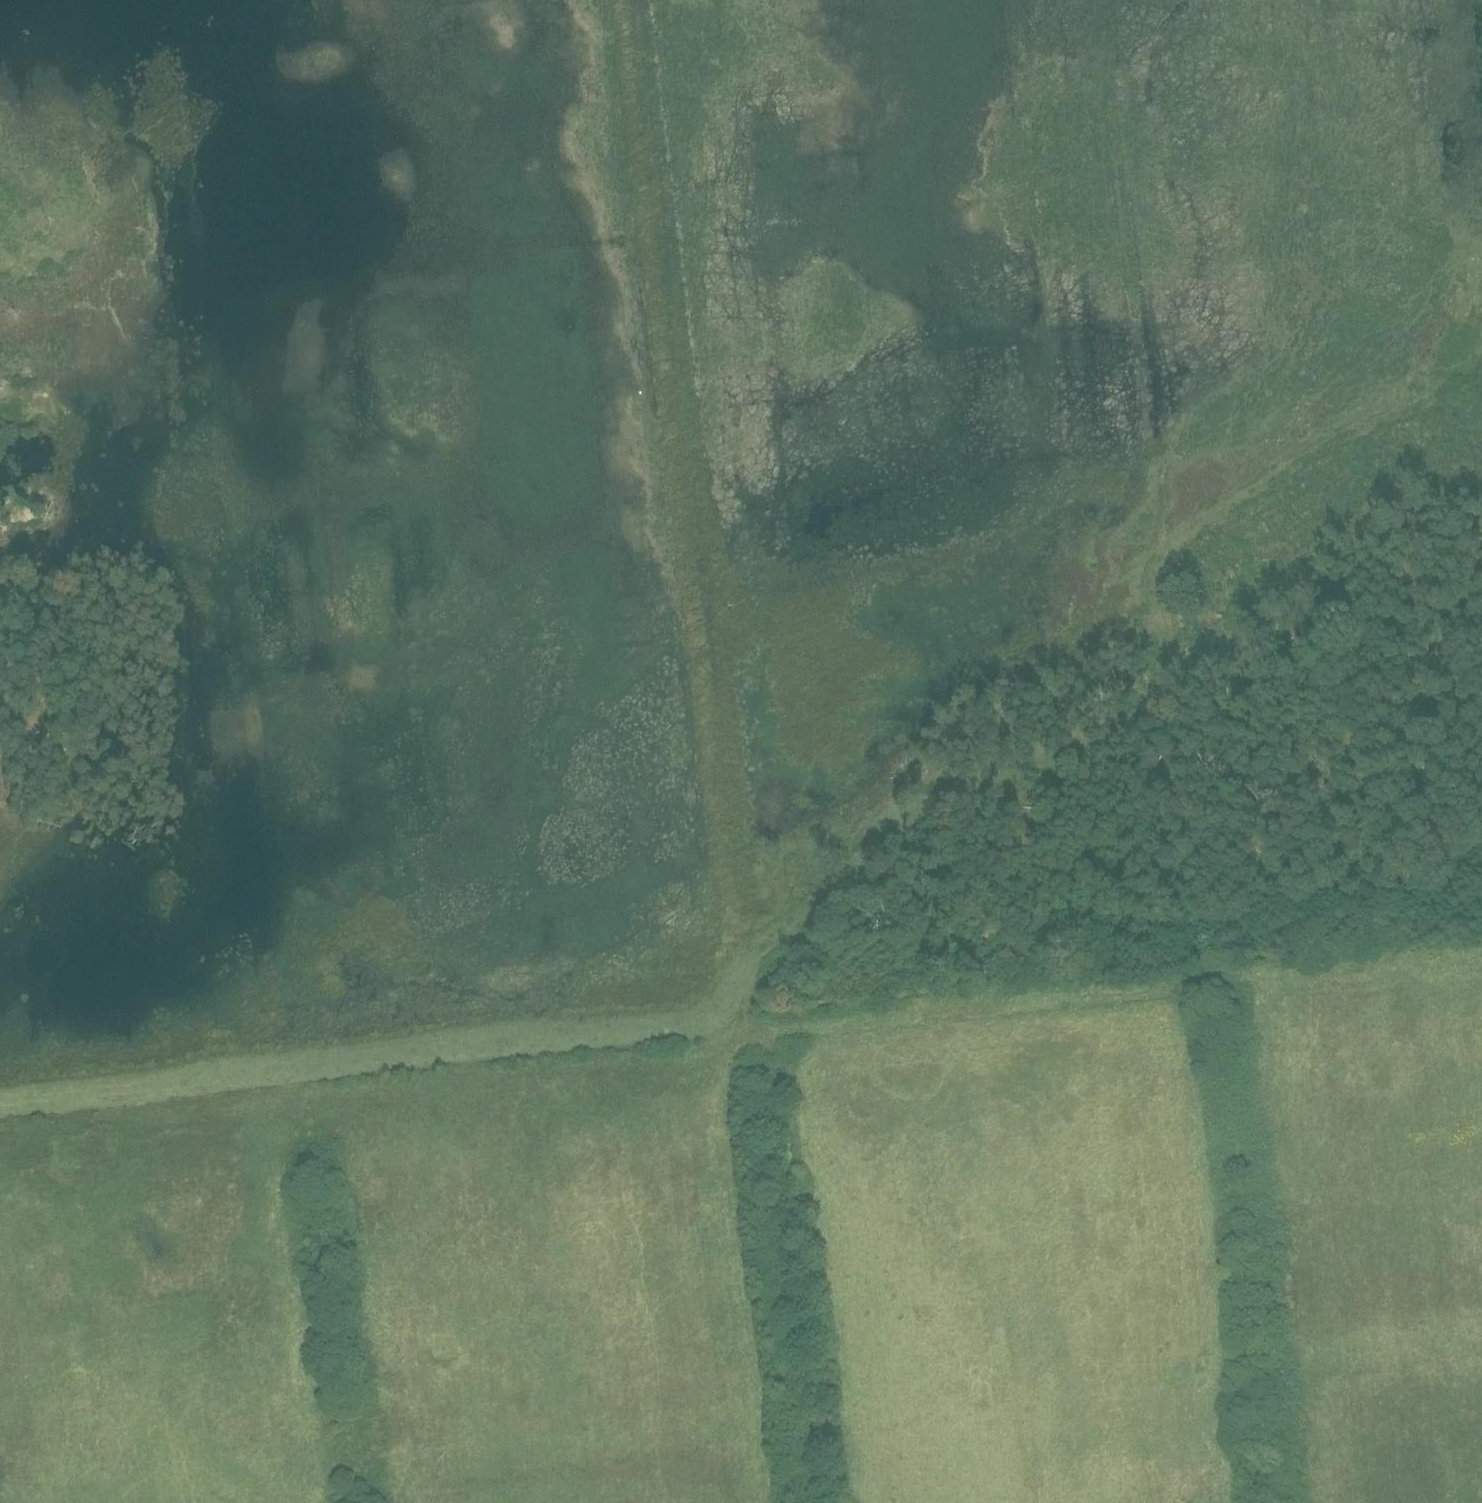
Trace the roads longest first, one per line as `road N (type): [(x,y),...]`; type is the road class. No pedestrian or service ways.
road 1 (track): [(0,1101),(760,1011),(754,932),(761,918),(821,897),(899,835),(1063,771),(1131,701),(1178,554),(1296,450),(1455,380),(1481,311)]

